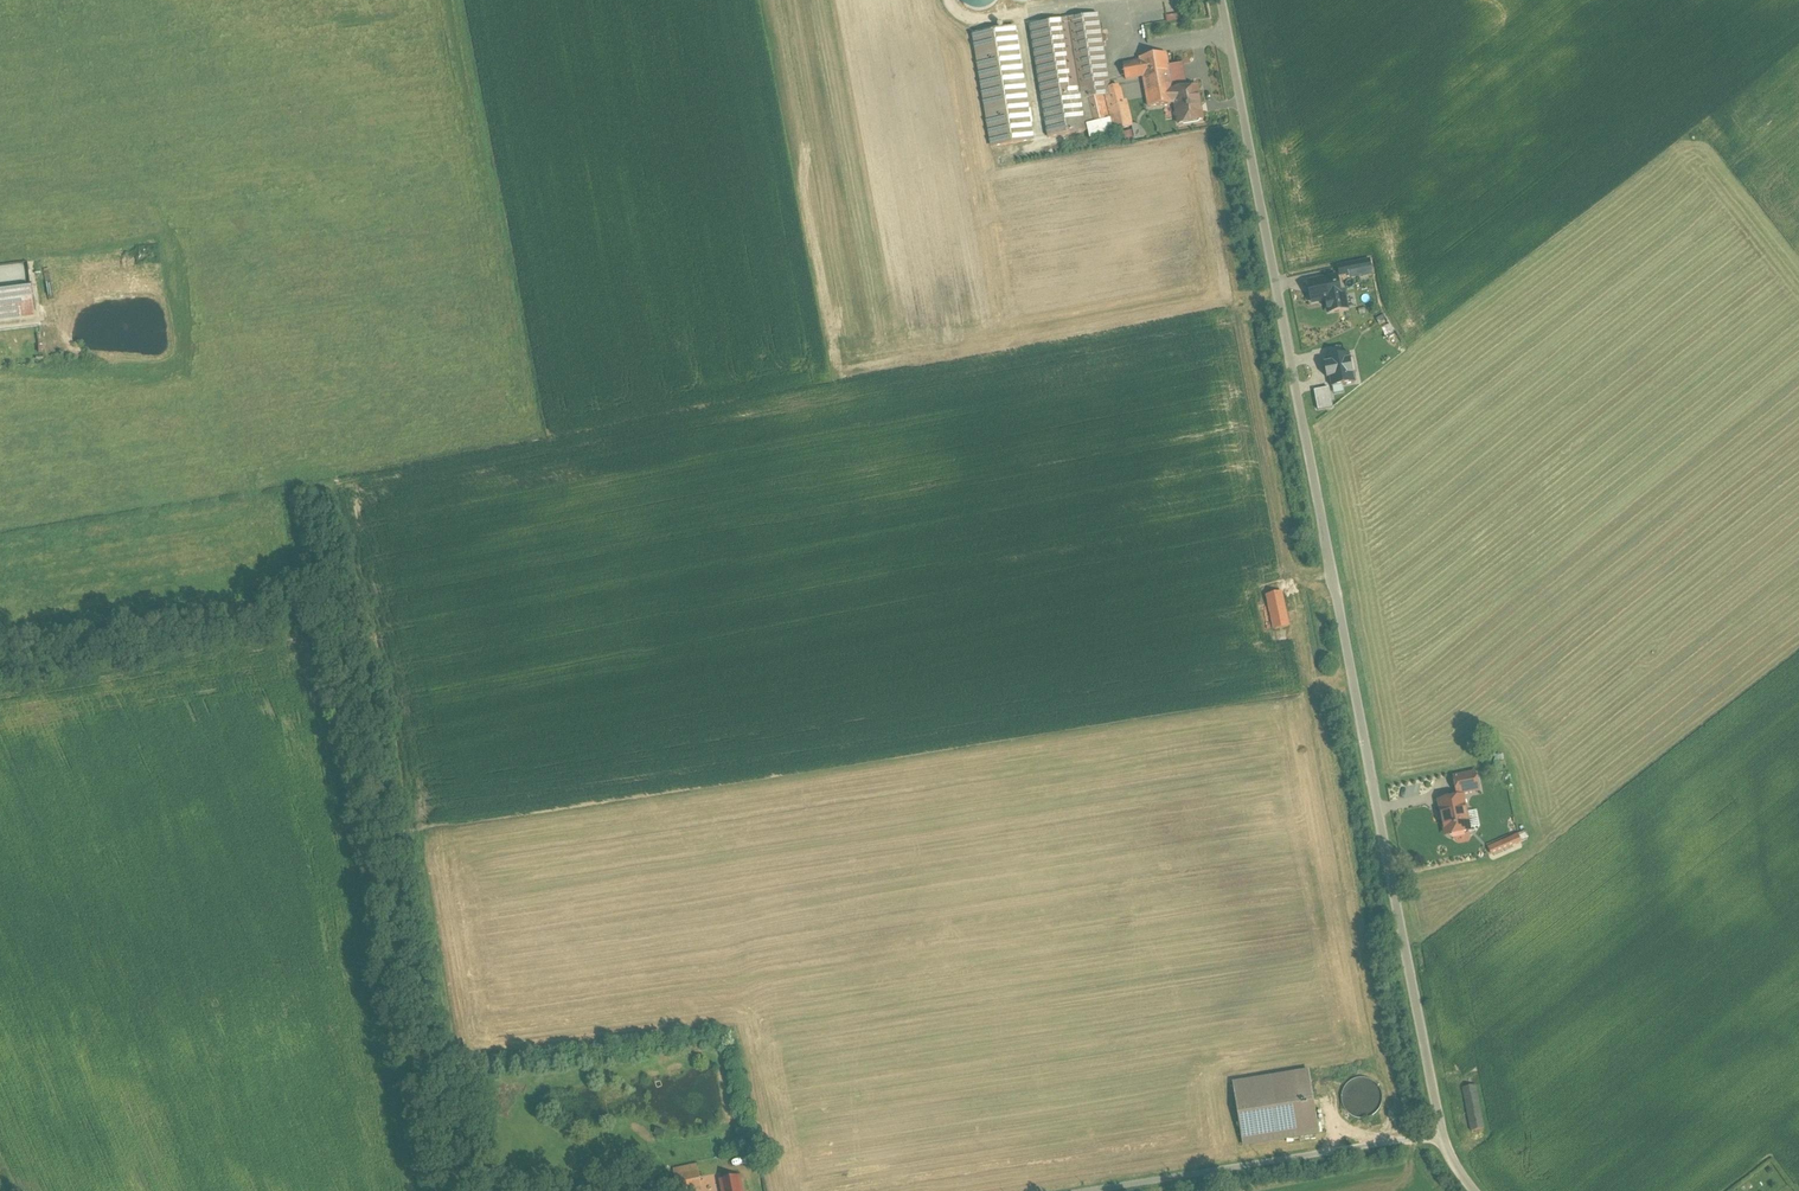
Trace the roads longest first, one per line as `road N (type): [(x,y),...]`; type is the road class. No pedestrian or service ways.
road 1 (unclassified): [(1221,0),(1444,1134)]
road 2 (unclassified): [(1444,1134),(1087,1190)]

